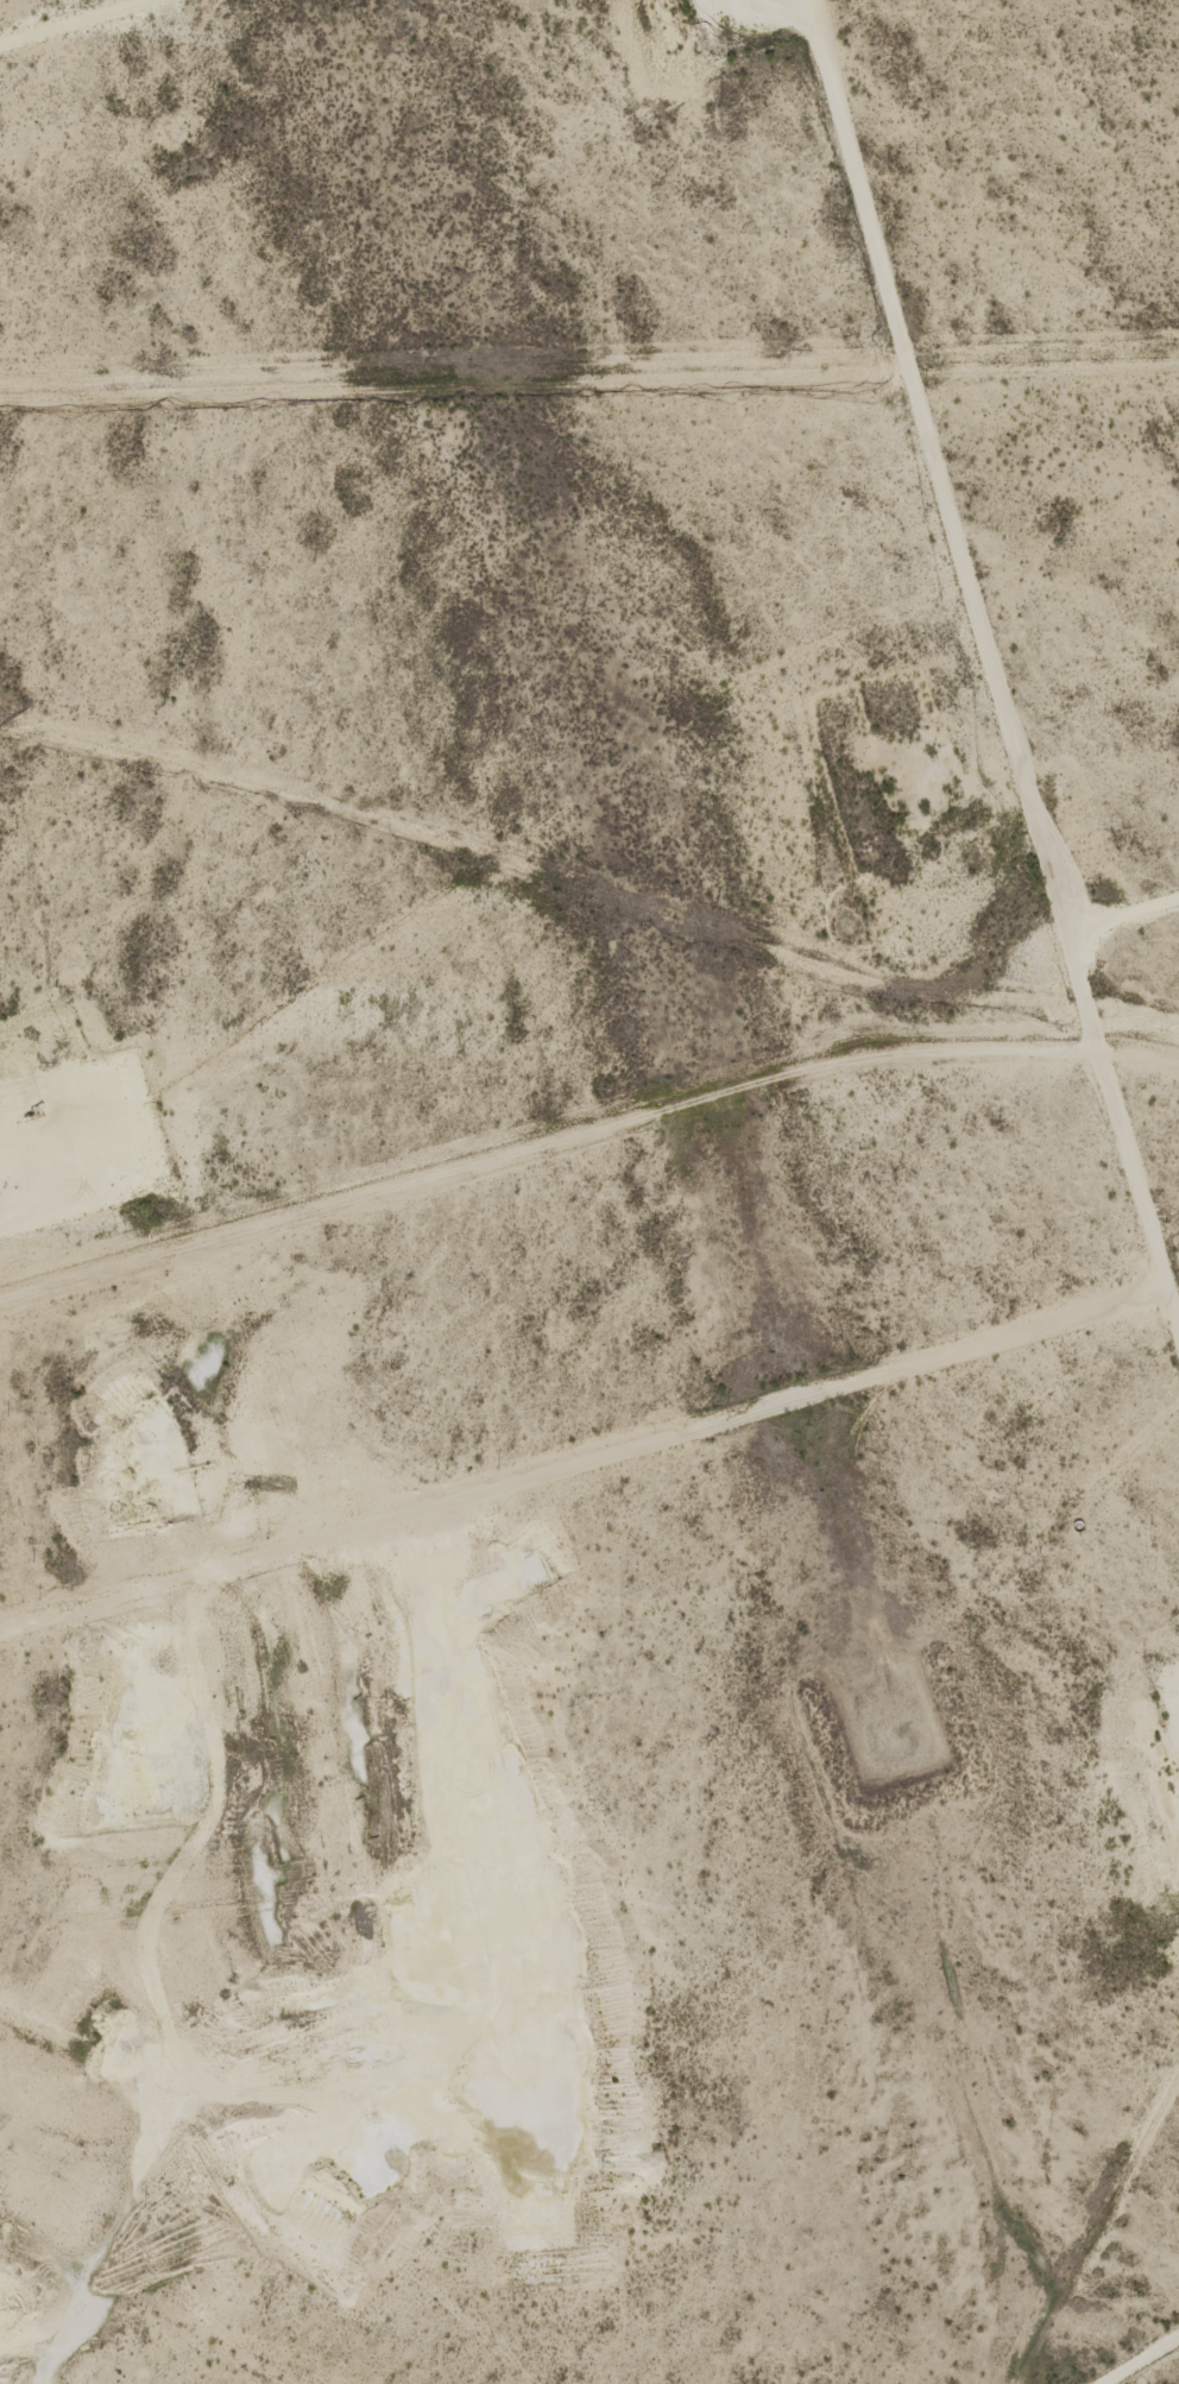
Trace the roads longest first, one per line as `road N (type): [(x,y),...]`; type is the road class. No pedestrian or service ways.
road 1 (track): [(1178,1351),(812,0)]
road 2 (track): [(0,55),(189,0)]
road 3 (track): [(165,1166),(0,1225)]

